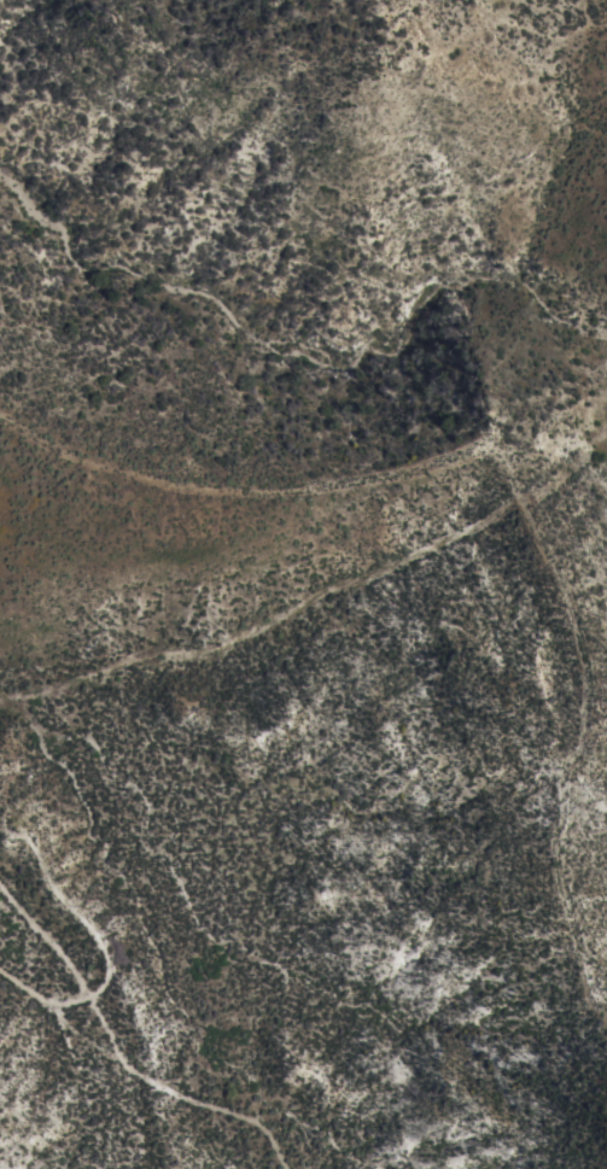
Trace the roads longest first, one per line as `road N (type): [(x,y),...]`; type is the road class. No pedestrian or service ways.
road 1 (track): [(0,411),(99,467),(189,491),(377,483),(479,456)]

